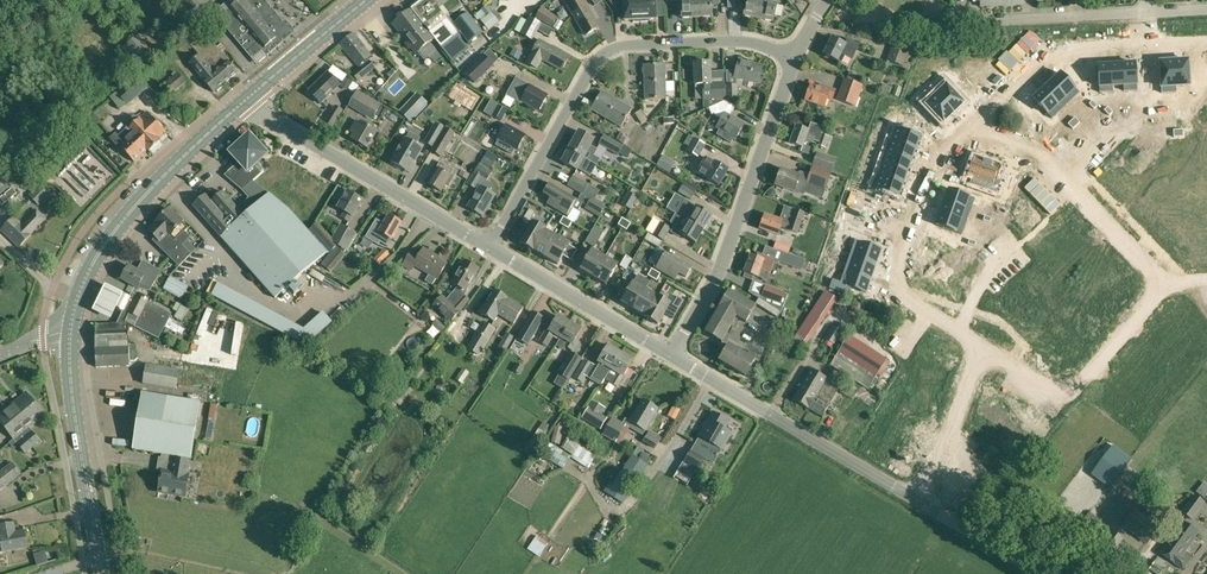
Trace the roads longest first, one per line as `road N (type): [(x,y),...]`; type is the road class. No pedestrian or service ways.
road 1 (residential): [(490,248),(602,55),(640,44),(741,40),(797,57)]
road 2 (residential): [(672,355),(721,267),(797,57)]
road 3 (residential): [(978,118),(935,156),(887,288),(990,350)]
road 4 (secondary): [(70,330),(81,287),(112,231),(248,97)]
road 5 (tertiary): [(909,495),(672,355)]
road 6 (tertiary): [(490,248),(255,106)]
road 7 (residential): [(990,350),(1061,401),(1171,283)]
road 8 (secondary): [(102,573),(70,330)]
road 9 (residential): [(930,0),(944,14),(978,21),(1148,13)]
road 10 (tertiary): [(672,355),(490,248)]
road 11 (residential): [(978,118),(1058,48),(1149,43)]
road 12 (residential): [(909,495),(947,445),(990,350)]
road 13 (residential): [(1171,283),(1059,166)]
road 14 (tertiary): [(1043,573),(909,495)]
road 15 (secondary): [(248,97),(367,0)]

